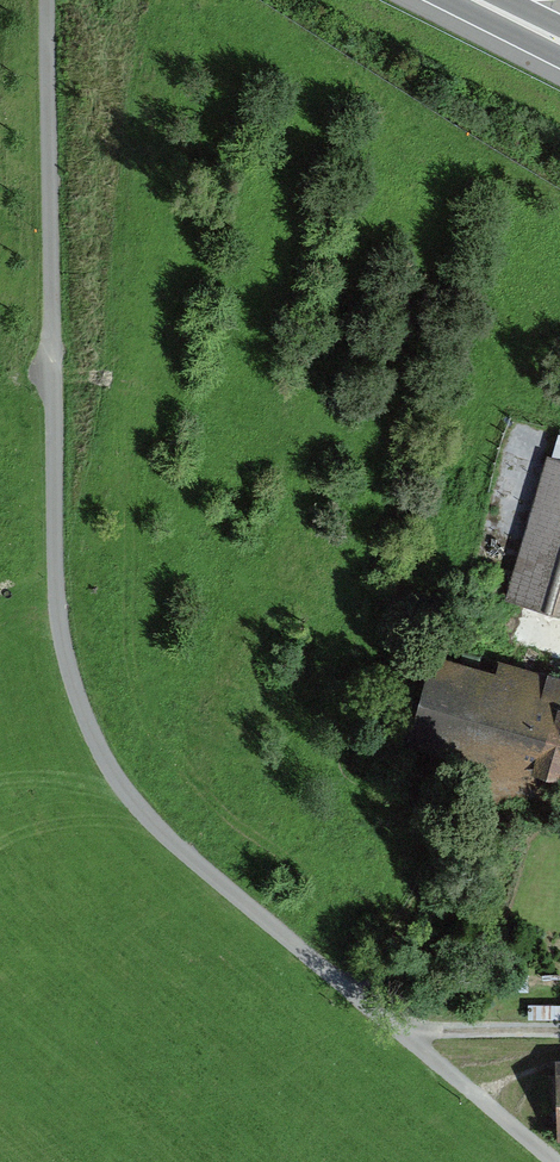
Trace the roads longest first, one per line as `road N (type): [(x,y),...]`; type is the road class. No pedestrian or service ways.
road 1 (track): [(47,0),(55,567),(72,673),(98,744),(133,804),(186,854),(559,1158)]
road 2 (track): [(408,1035),(559,1031)]

